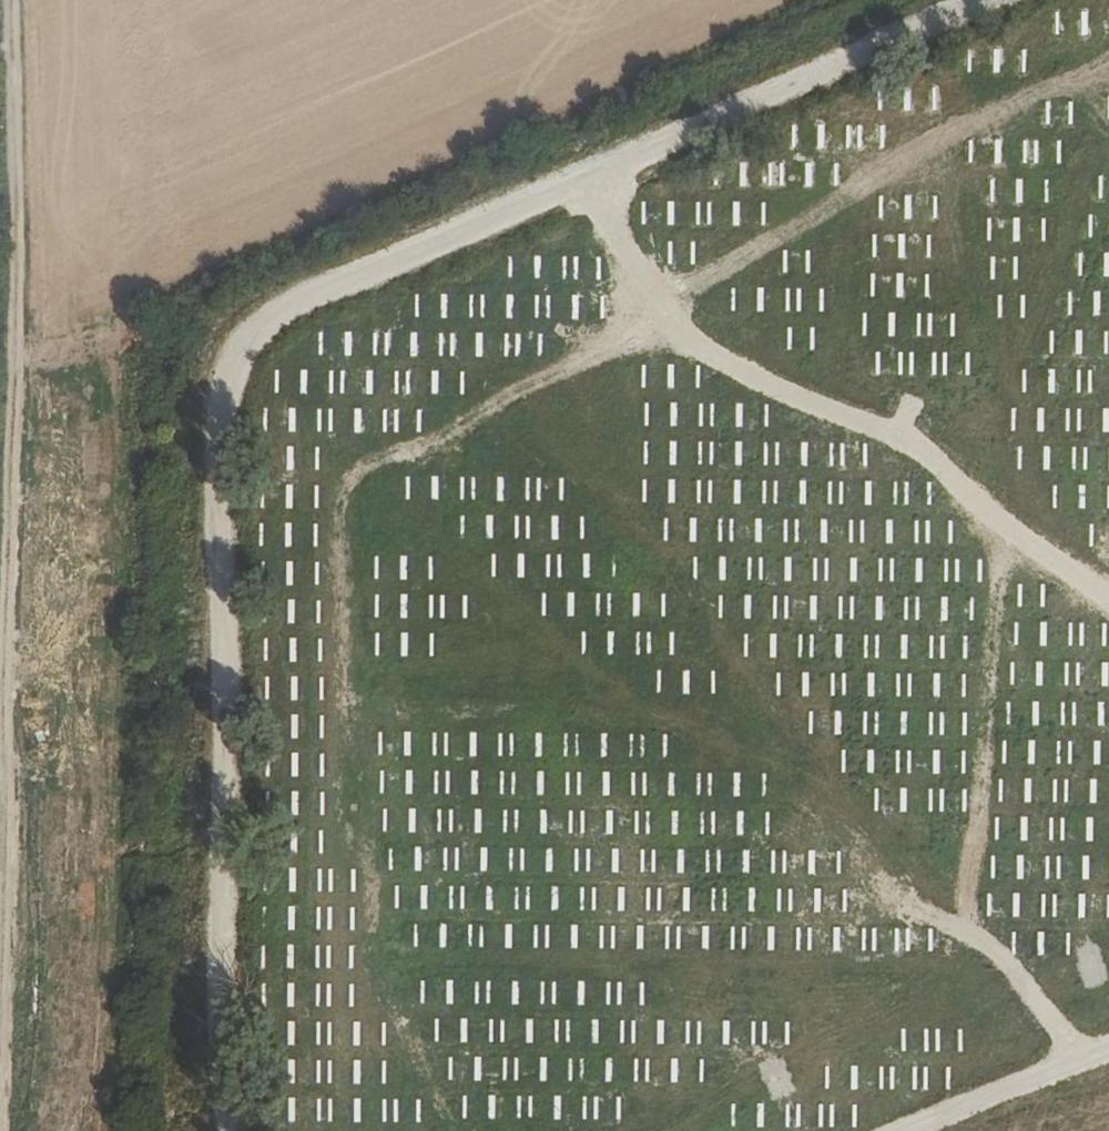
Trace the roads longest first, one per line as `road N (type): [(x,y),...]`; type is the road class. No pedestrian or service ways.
road 1 (track): [(1051,0),(512,246),(323,314),(281,335),(257,366),(225,463),(238,692),(226,865),(229,1130)]
road 2 (track): [(1108,594),(986,511),(912,436),(751,375),(658,303),(600,203)]
road 3 (track): [(892,1130),(1108,1045)]

